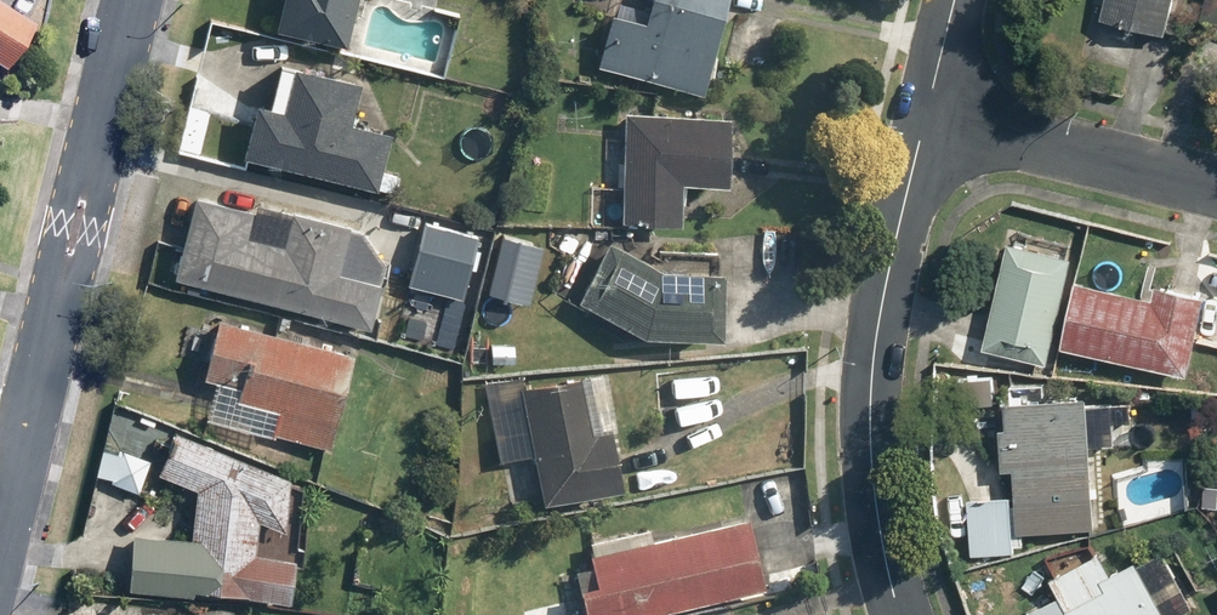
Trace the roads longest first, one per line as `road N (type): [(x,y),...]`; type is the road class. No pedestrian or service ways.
road 1 (residential): [(0,543),(133,0)]
road 2 (residential): [(928,108),(869,405),(879,542),(900,614)]
road 3 (residential): [(928,108),(1216,184)]

